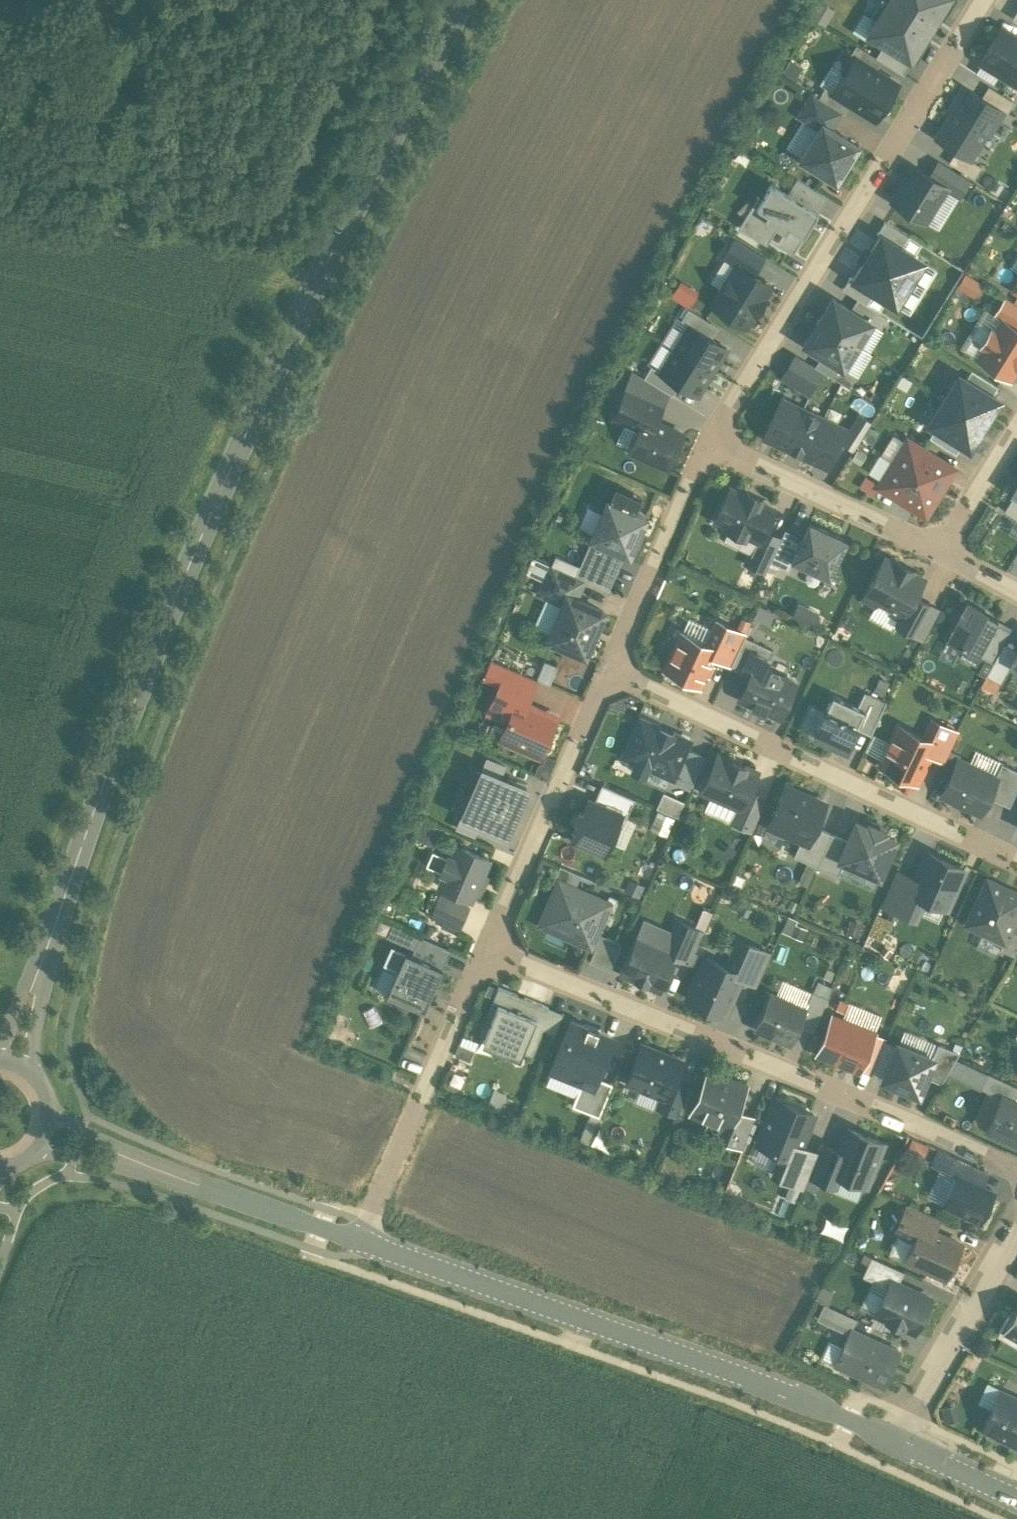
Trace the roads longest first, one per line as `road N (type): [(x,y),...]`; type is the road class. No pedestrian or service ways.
road 1 (secondary): [(467,0),(283,354),(193,558),(83,846),(16,1065)]
road 2 (tertiary): [(358,1242),(818,1407),(898,1444)]
road 3 (residential): [(487,951),(694,1030),(818,1089),(918,1120),(1016,1169)]
road 4 (residential): [(709,440),(881,158),(989,0)]
road 5 (residential): [(612,671),(1016,860)]
road 6 (tertiary): [(51,1133),(358,1242)]
road 7 (residential): [(358,1242),(487,951)]
road 8 (residential): [(487,951),(575,740),(612,671)]
road 9 (residential): [(709,440),(941,551)]
road 10 (residential): [(612,671),(709,440)]
road 11 (residential): [(898,1444),(1016,1237)]
road 12 (residential): [(941,551),(1016,429)]
road 13 (tertiary): [(898,1444),(1016,1499)]

